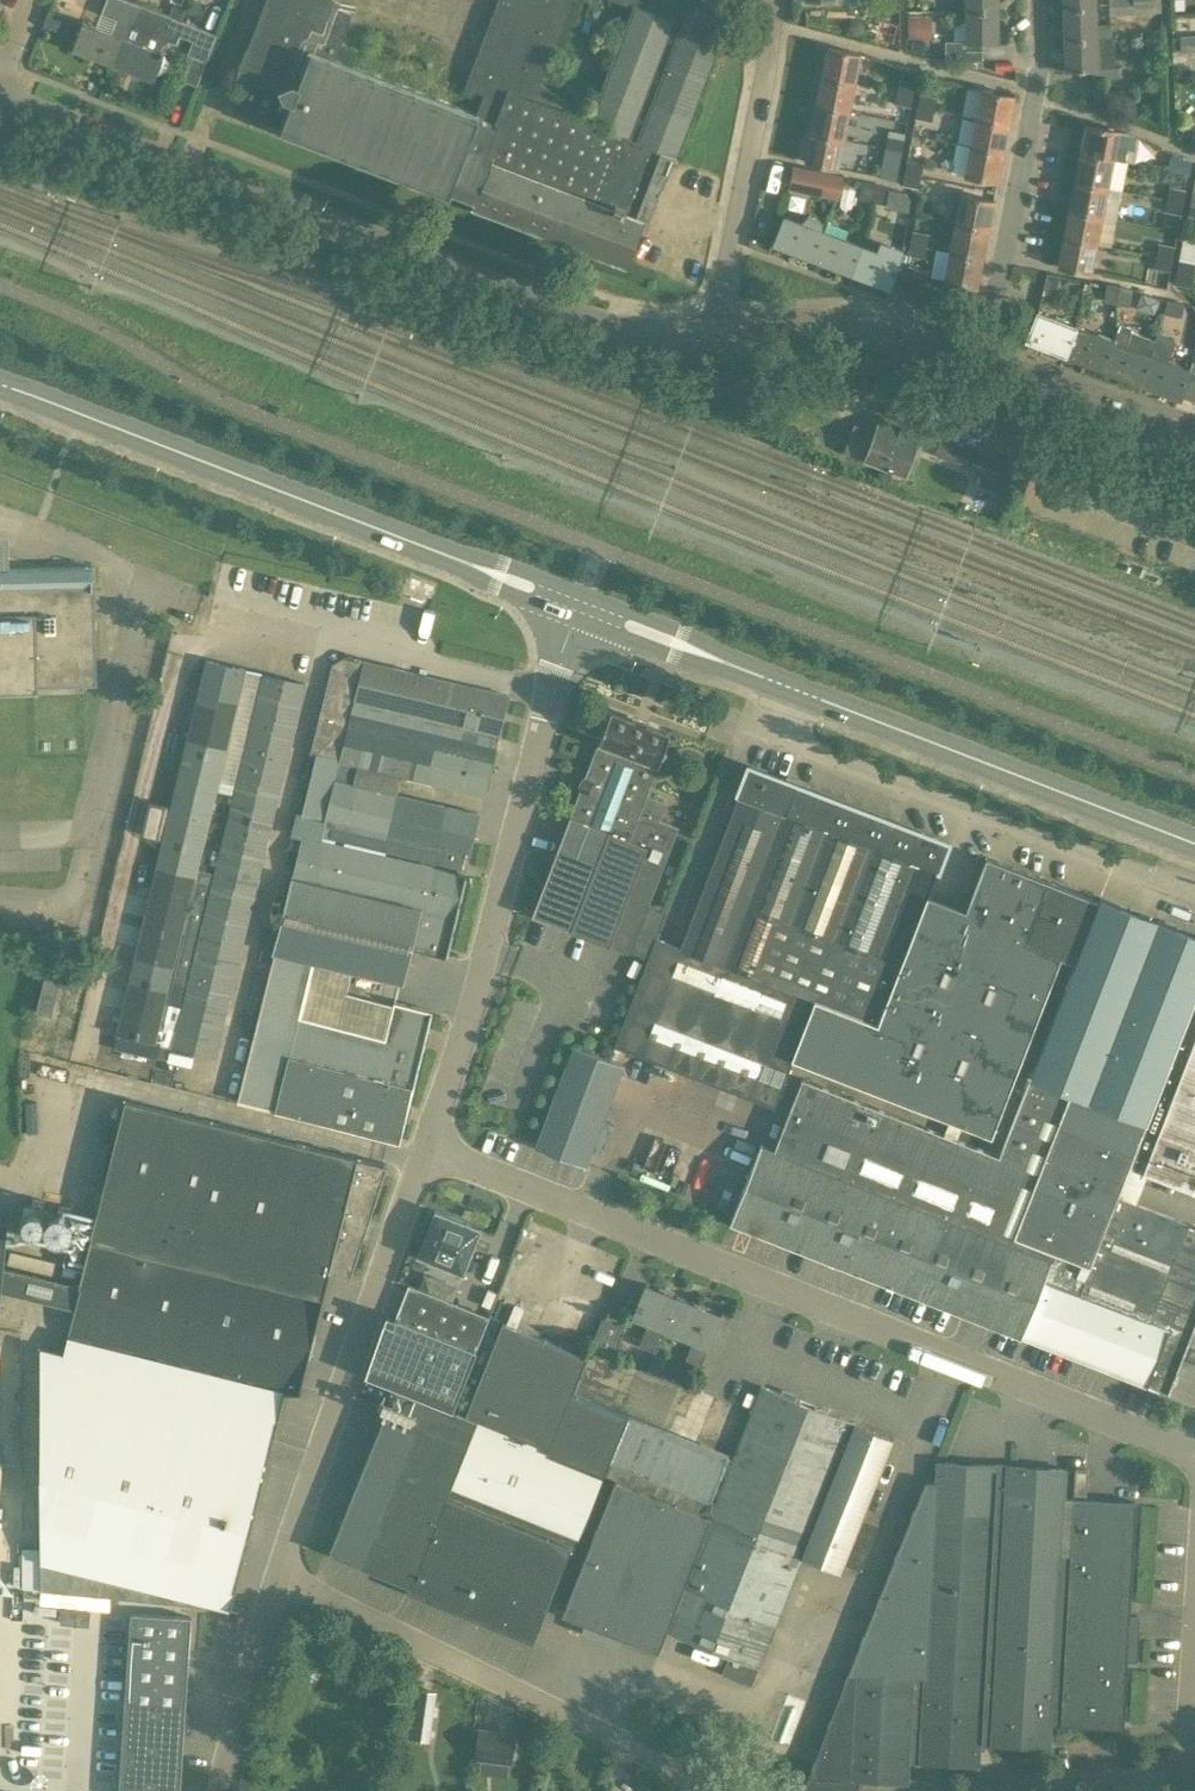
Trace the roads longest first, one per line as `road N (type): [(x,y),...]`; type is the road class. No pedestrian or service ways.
road 1 (unclassified): [(1194,1455),(430,1147)]
road 2 (residential): [(714,338),(581,318),(0,101)]
road 3 (tertiary): [(580,606),(1194,843)]
road 4 (tertiary): [(0,383),(580,606)]
road 5 (unclassified): [(430,1147),(554,672),(580,606)]
road 6 (unclassified): [(729,1790),(285,1567)]
road 7 (unclassified): [(285,1567),(430,1147)]
road 8 (residential): [(980,362),(1038,95),(1040,0)]
road 9 (residential): [(714,338),(774,0)]
road 10 (residential): [(980,362),(876,333),(714,338)]
road 11 (unclassified): [(221,1790),(285,1567)]
road 12 (residential): [(1194,444),(980,362)]
road 13 (unclassified): [(1032,1790),(1192,1777)]

